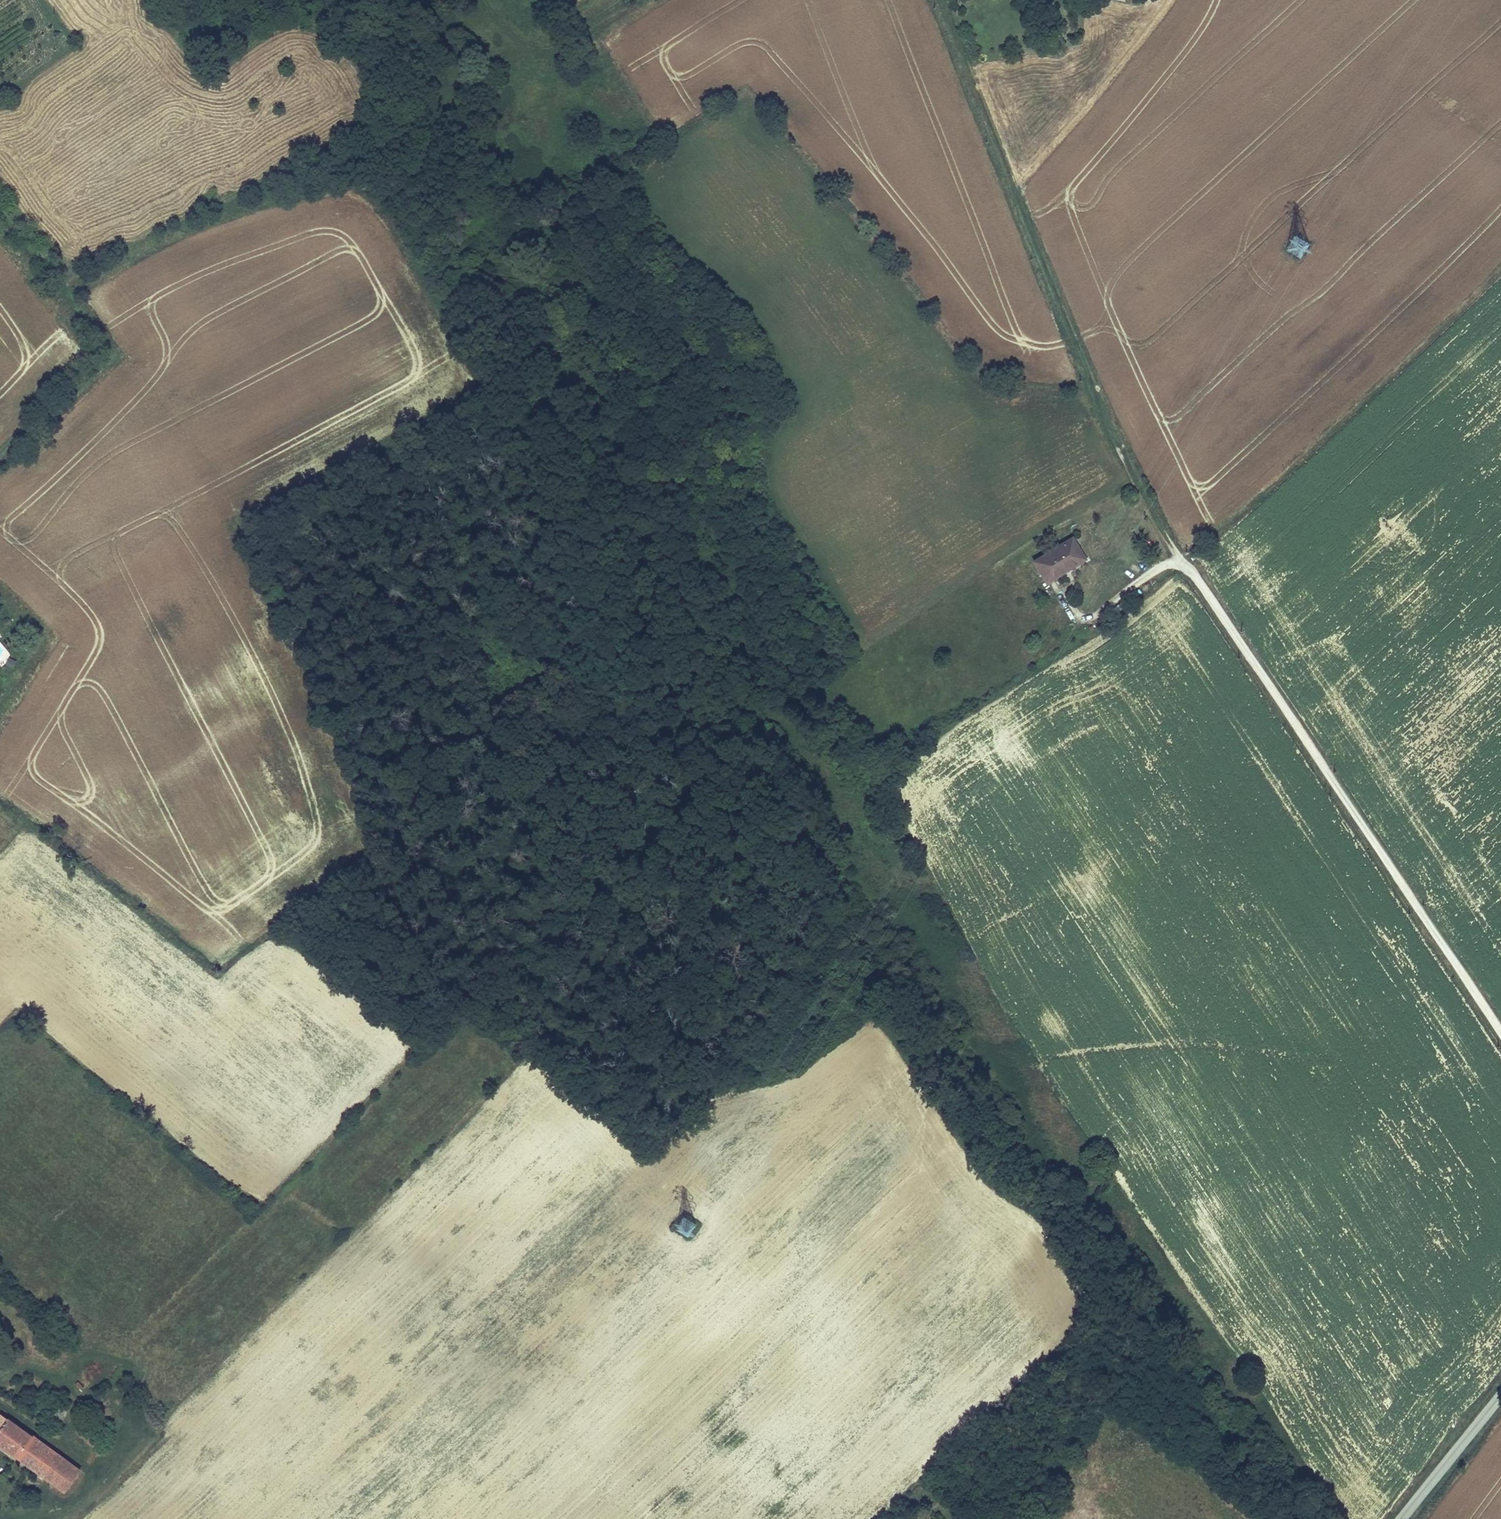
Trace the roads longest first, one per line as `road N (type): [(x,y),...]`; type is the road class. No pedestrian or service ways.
road 1 (track): [(1500,1032),(1193,574),(1161,563),(1117,596)]
road 2 (track): [(1180,564),(1098,406),(937,0)]
road 3 (tertiary): [(1500,1395),(1402,1518)]

